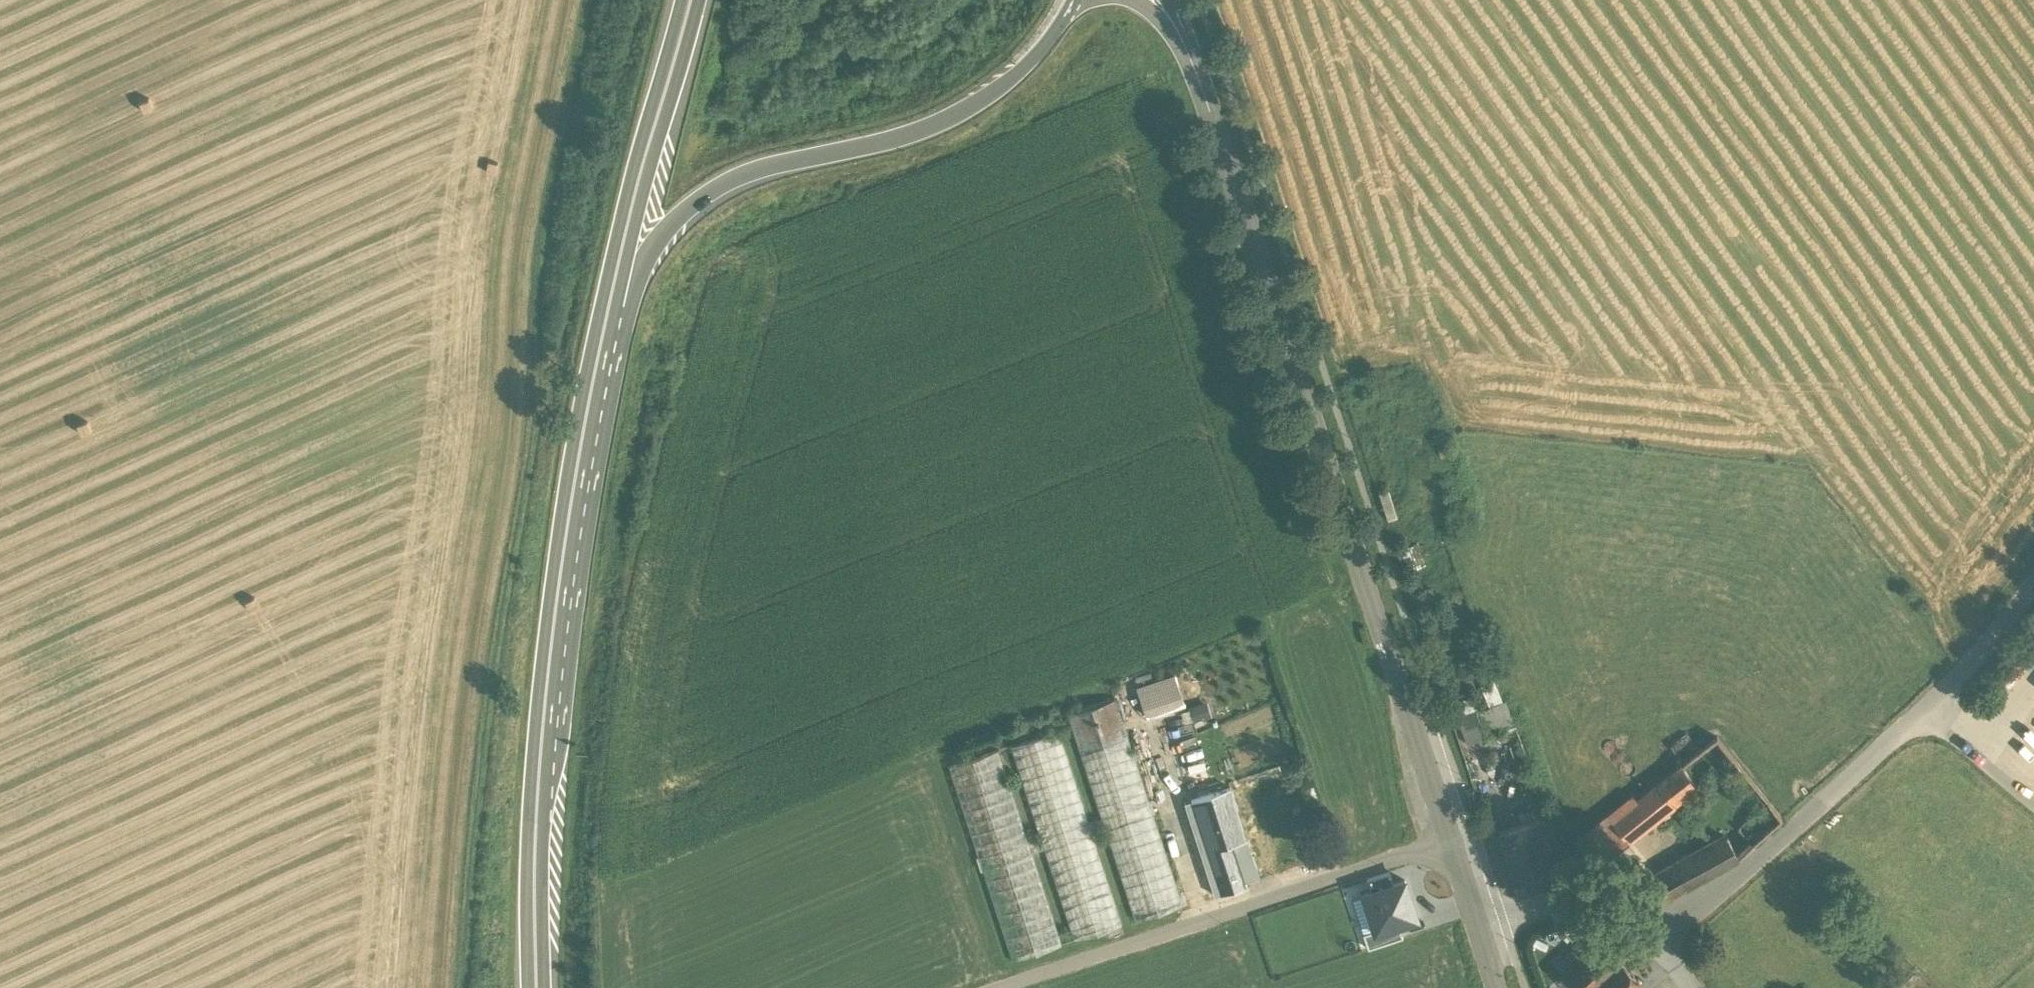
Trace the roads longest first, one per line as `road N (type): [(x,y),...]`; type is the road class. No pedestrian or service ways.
road 1 (primary): [(537,808),(627,315),(660,238),(726,184),(782,160),(896,138),(951,114),(1036,58),(1077,0)]
road 2 (track): [(483,987),(492,830),(545,488),(565,266),(620,0)]
road 3 (unclassified): [(1483,925),(1206,97),(1184,36),(1152,0)]
road 4 (primary): [(537,808),(579,475),(636,198),(690,0)]
road 5 (track): [(1003,987),(1454,846)]
road 6 (residential): [(1649,929),(1722,892),(1922,712)]
road 7 (primary): [(538,987),(537,808)]
road 8 (residential): [(1483,925),(1578,904),(1649,929)]
road 9 (unclassified): [(1922,712),(1978,659),(2033,581)]
road 10 (track): [(1922,712),(2033,803)]

